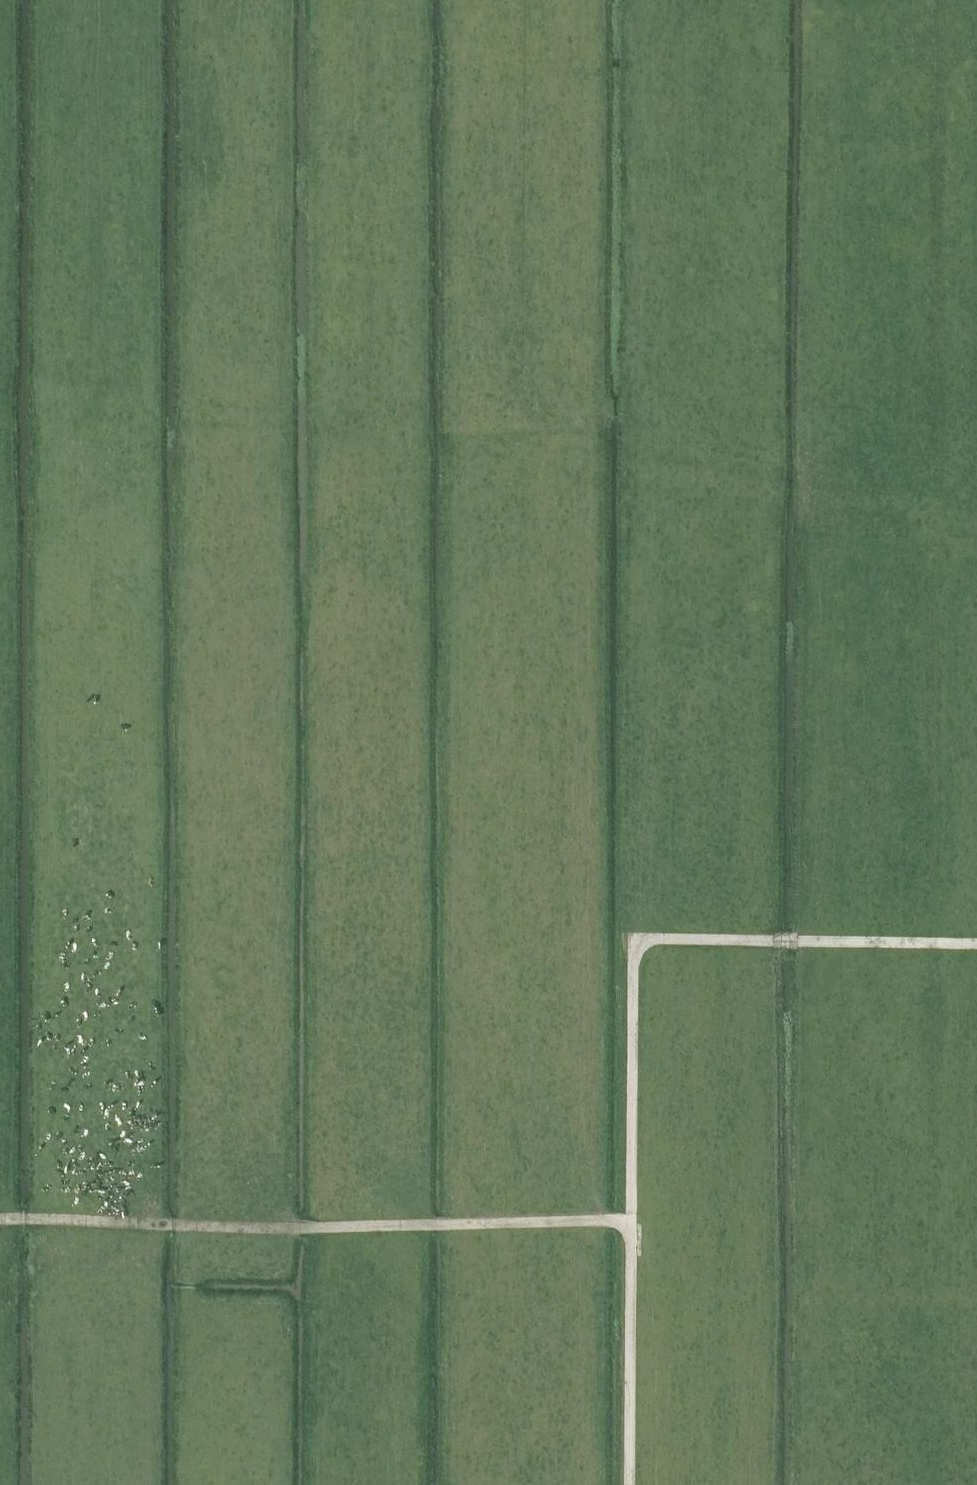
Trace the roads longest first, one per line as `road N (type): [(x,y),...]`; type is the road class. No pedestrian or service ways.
road 1 (track): [(631,1484),(636,944),(976,947)]
road 2 (track): [(632,1224),(0,1223)]

